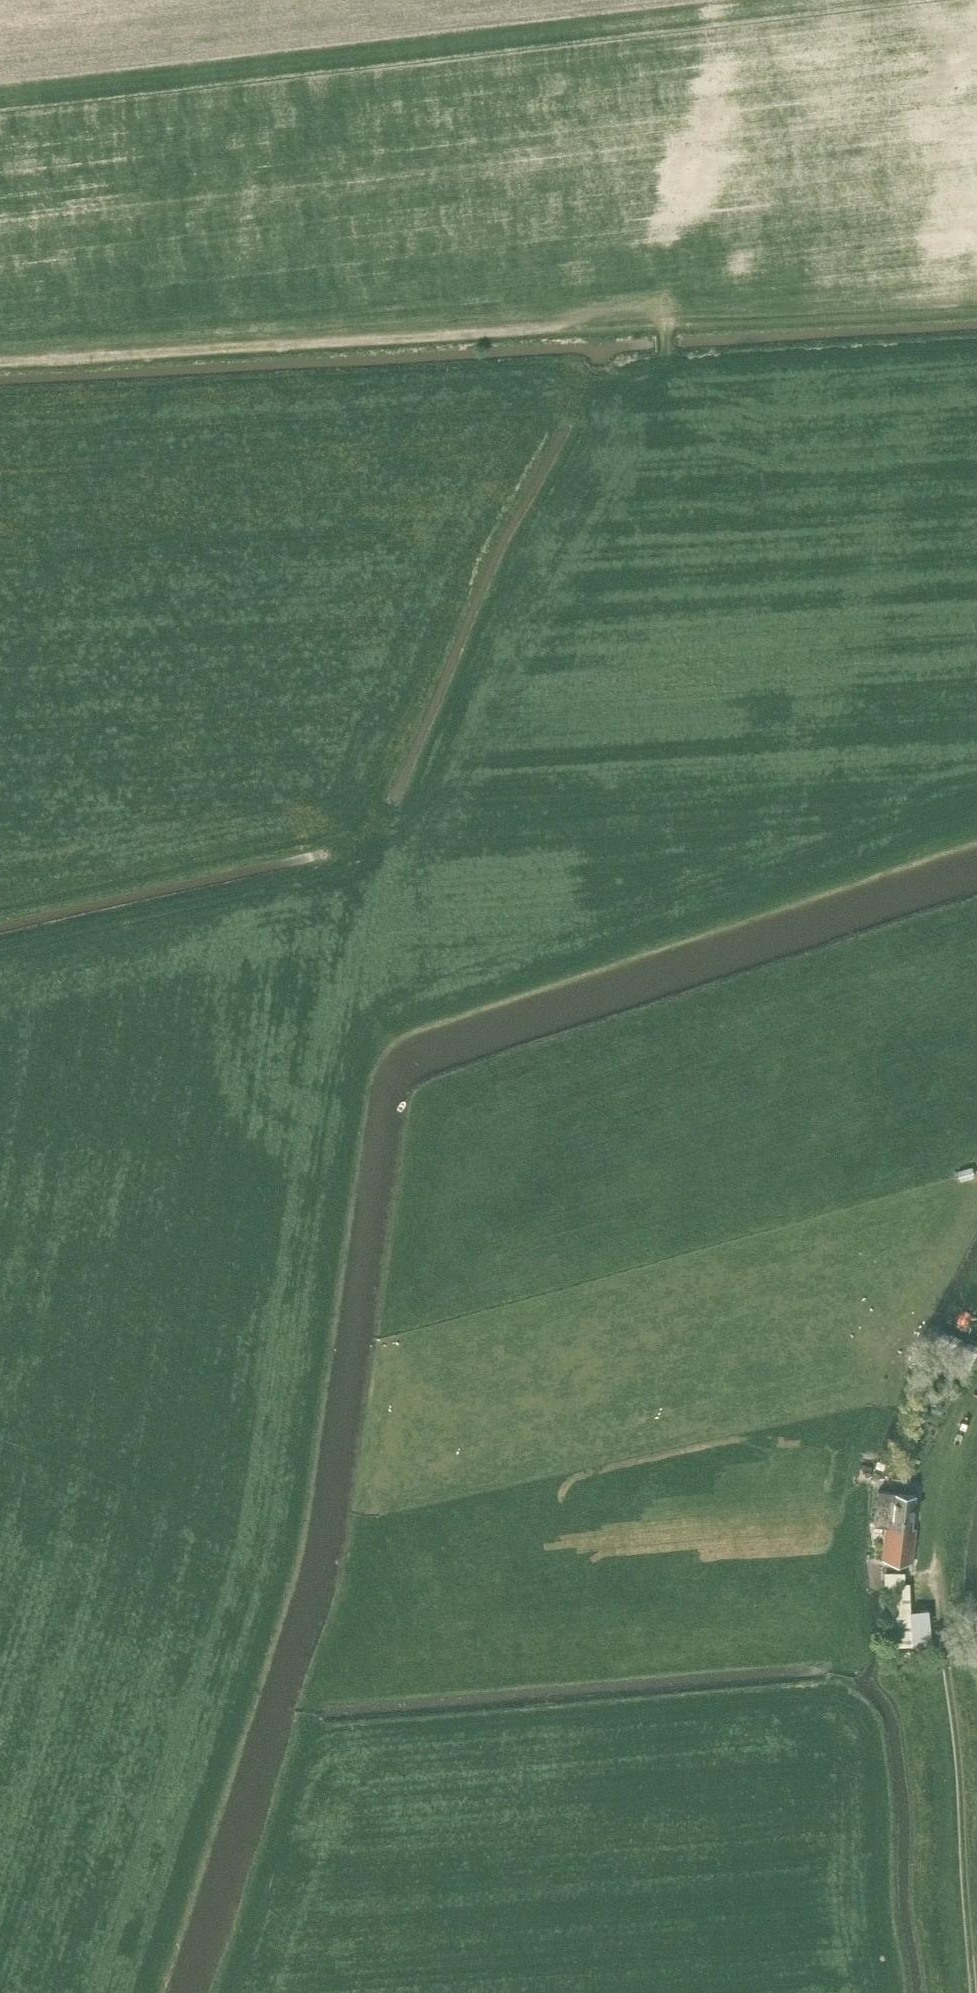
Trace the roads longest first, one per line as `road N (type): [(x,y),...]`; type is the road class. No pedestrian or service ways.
road 1 (track): [(942,1619),(970,1992)]

